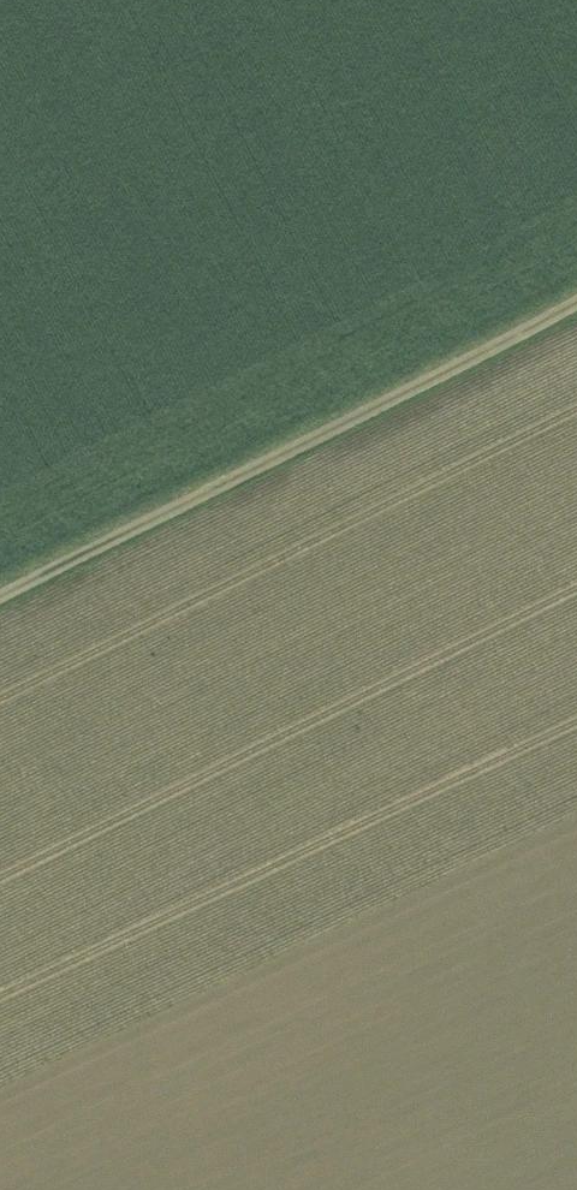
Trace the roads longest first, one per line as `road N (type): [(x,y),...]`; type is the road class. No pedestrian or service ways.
road 1 (track): [(0,583),(576,288)]

